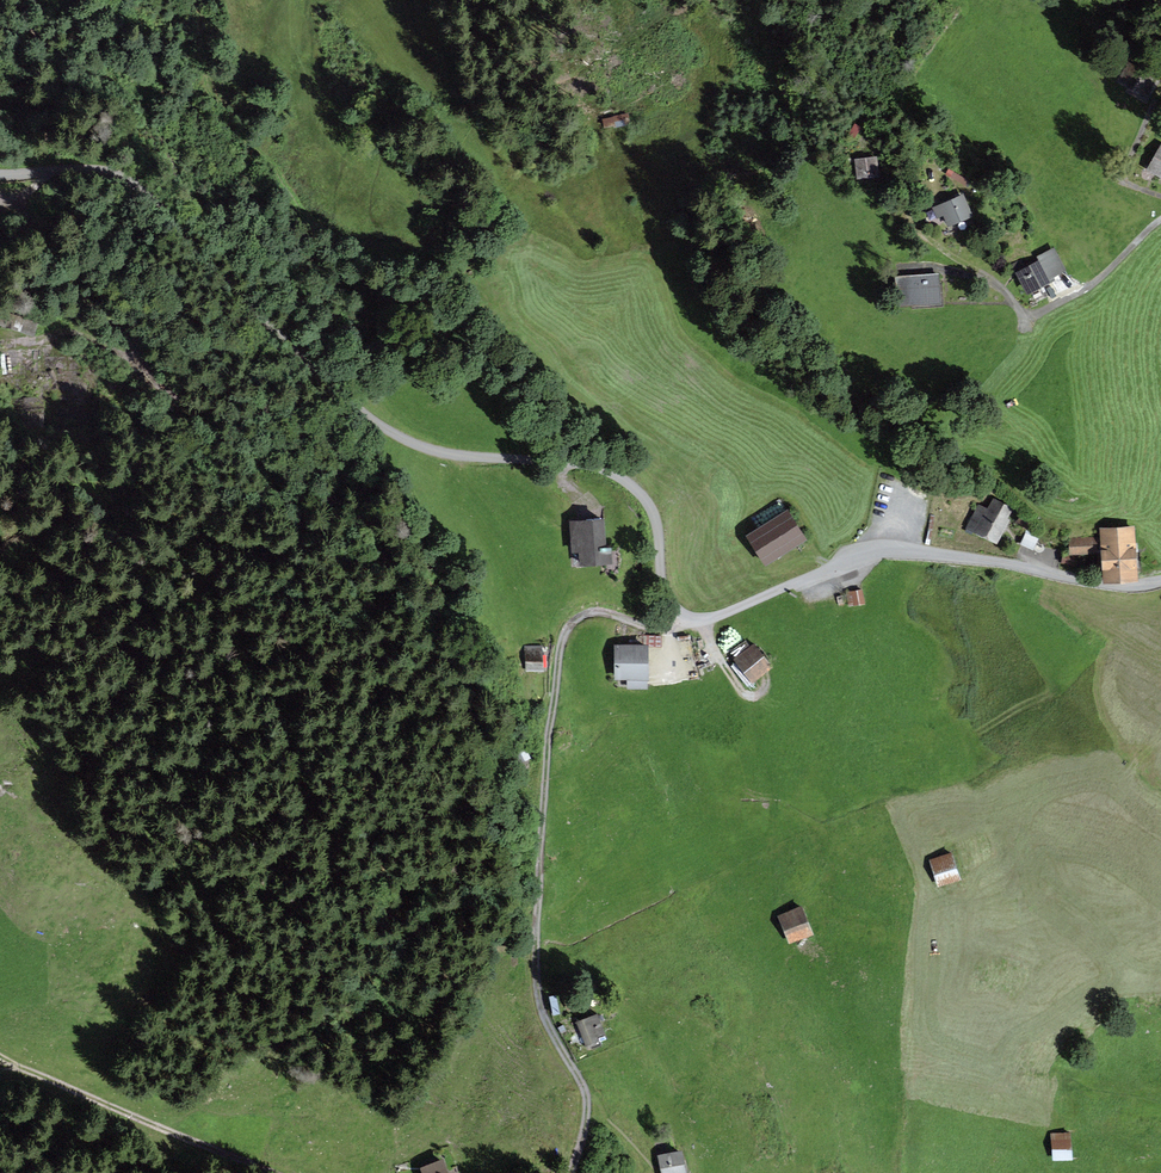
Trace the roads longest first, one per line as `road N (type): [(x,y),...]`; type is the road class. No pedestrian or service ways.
road 1 (unclassified): [(1160,580),(1103,583),(1007,563),(892,552),(692,618),(664,593),(656,521),(625,482),(587,467),(450,454),(408,441),(337,392),(137,185),(91,170),(0,171)]
road 2 (track): [(565,1172),(583,1119),(582,1085),(541,1003),(535,956),(557,652),(567,624),(589,611),(687,617)]
road 3 (track): [(50,333),(68,329),(128,357),(138,348),(78,290),(26,218),(27,195),(46,172)]
road 4 (track): [(0,1056),(275,1172)]
road 5 (residential): [(1160,219),(1093,284),(1041,313),(1023,311),(980,272)]

